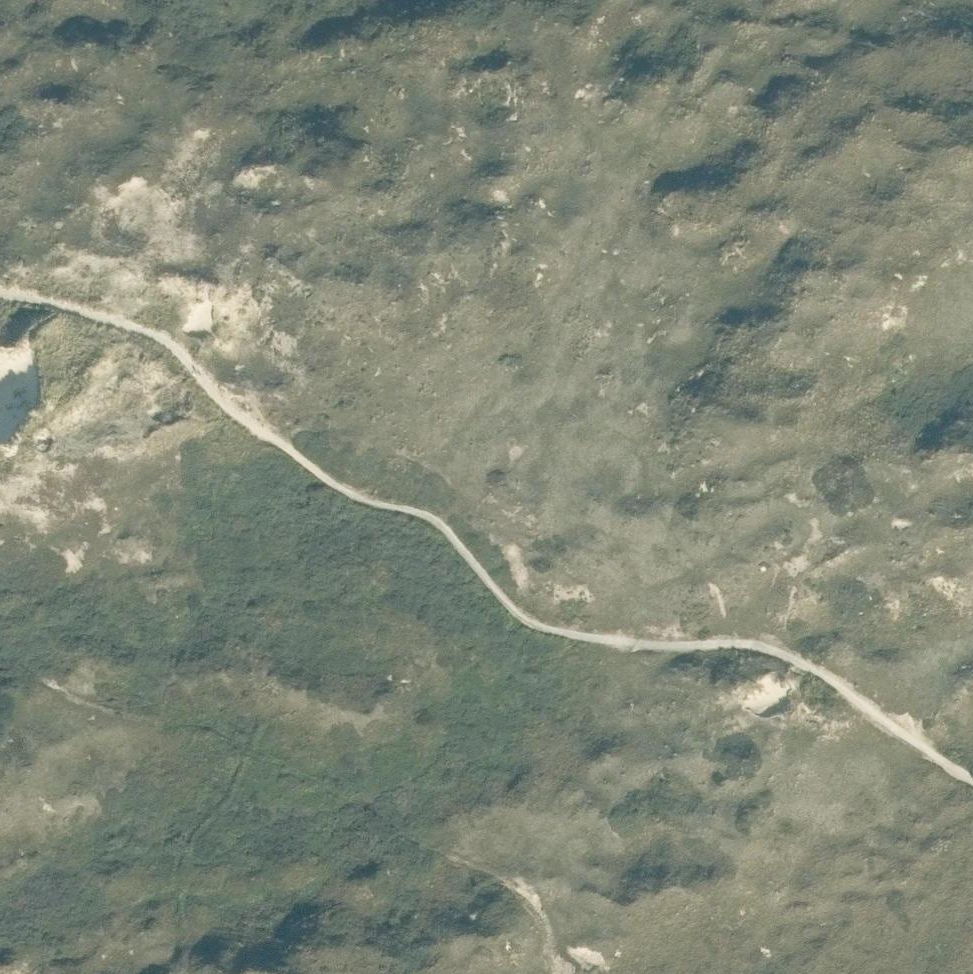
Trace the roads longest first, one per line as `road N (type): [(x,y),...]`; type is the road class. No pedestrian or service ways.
road 1 (track): [(972,784),(794,664),(744,645),(661,648),(537,628),(439,525),(332,485),(242,420),(174,353),(0,305)]

